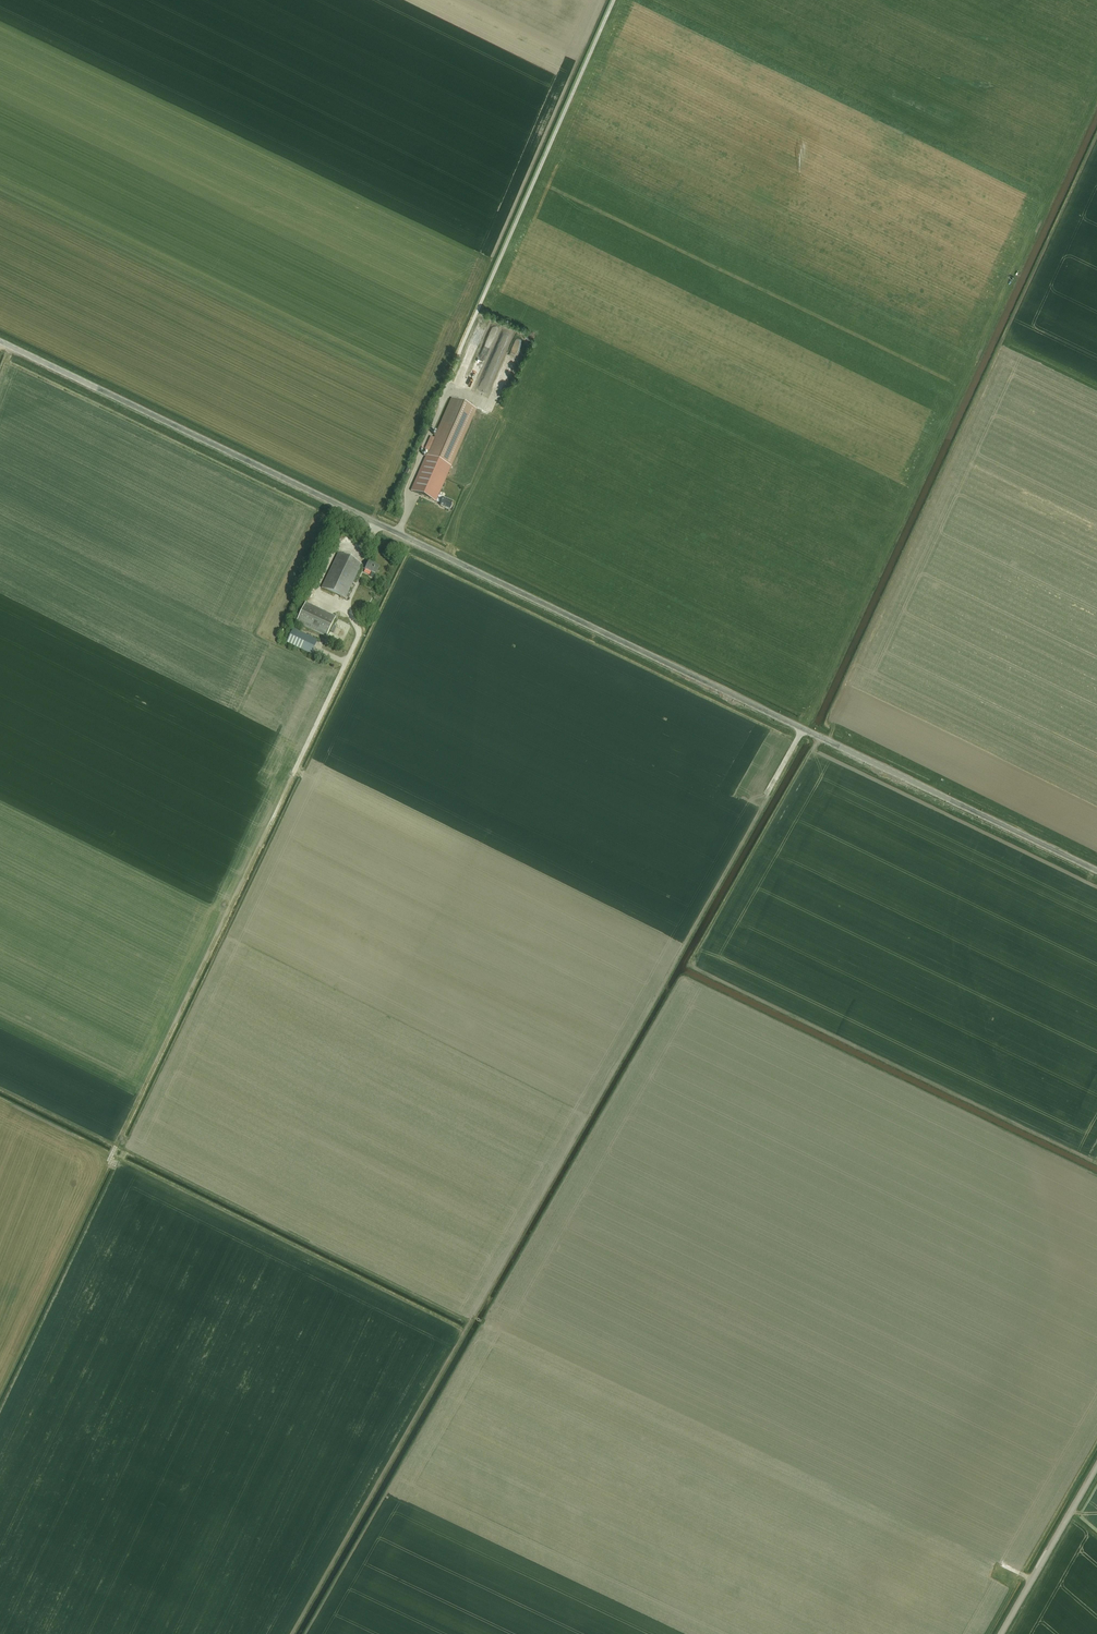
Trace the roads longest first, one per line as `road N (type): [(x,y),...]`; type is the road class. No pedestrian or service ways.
road 1 (tertiary): [(1096,871),(0,341)]
road 2 (unclassified): [(1001,1633),(1096,1466)]

